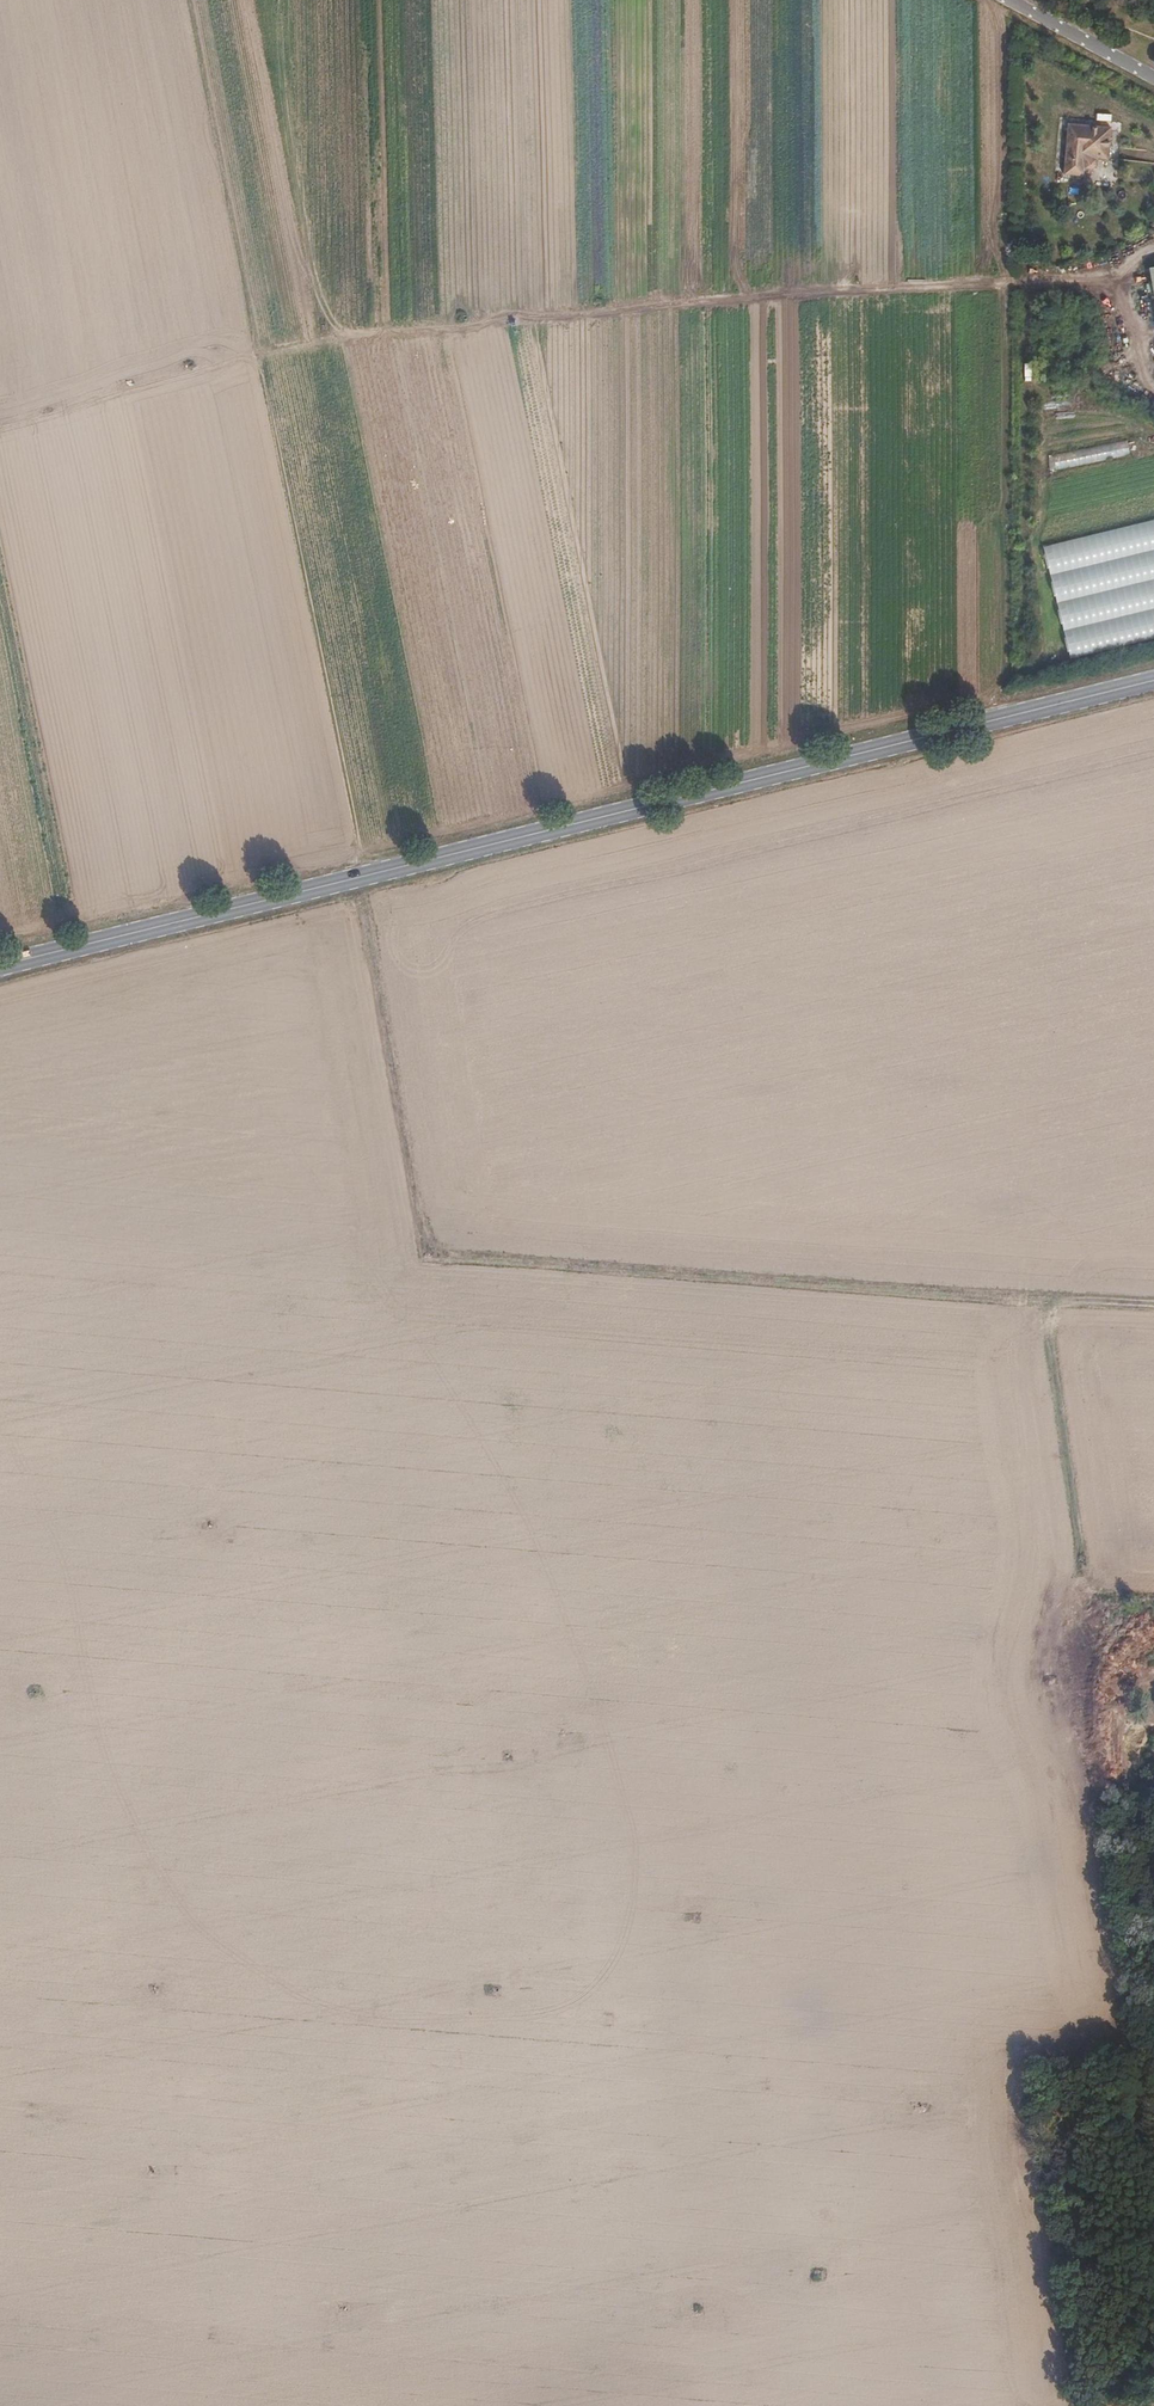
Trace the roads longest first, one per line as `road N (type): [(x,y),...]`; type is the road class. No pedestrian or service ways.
road 1 (primary): [(1153,683),(0,967)]
road 2 (track): [(355,879),(424,1240),(436,1251),(1153,1309)]
road 3 (track): [(0,430),(237,353),(255,361),(362,877)]
road 4 (track): [(1053,1302),(1050,1331),(1086,1577)]
road 5 (residential): [(1008,0),(1153,78)]

